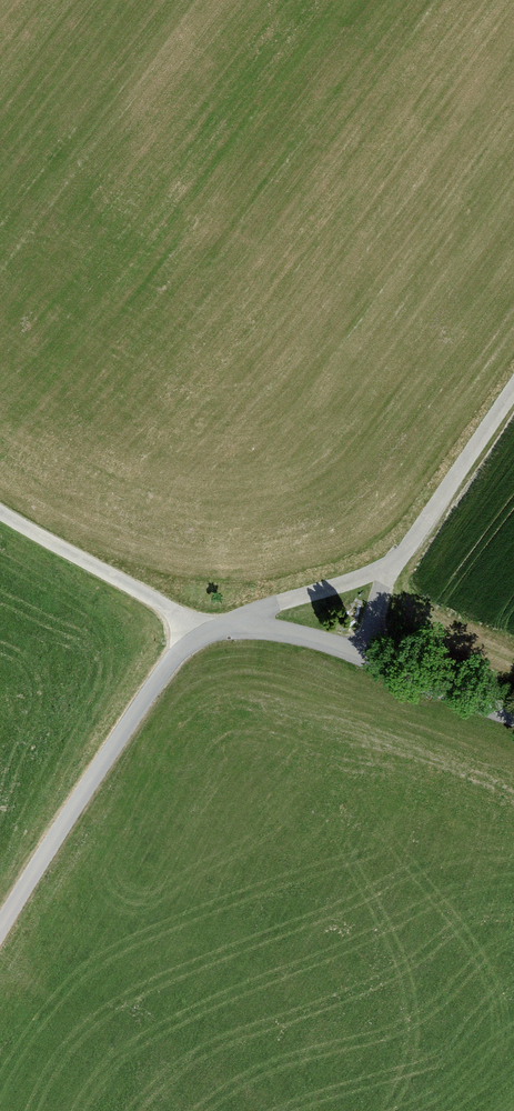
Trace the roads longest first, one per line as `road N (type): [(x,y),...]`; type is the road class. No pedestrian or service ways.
road 1 (track): [(513,404),(425,537),(360,585),(209,634)]
road 2 (residential): [(209,634),(155,691),(0,939)]
road 3 (residential): [(209,634),(282,630),(513,713)]
road 4 (track): [(0,504),(209,634)]

